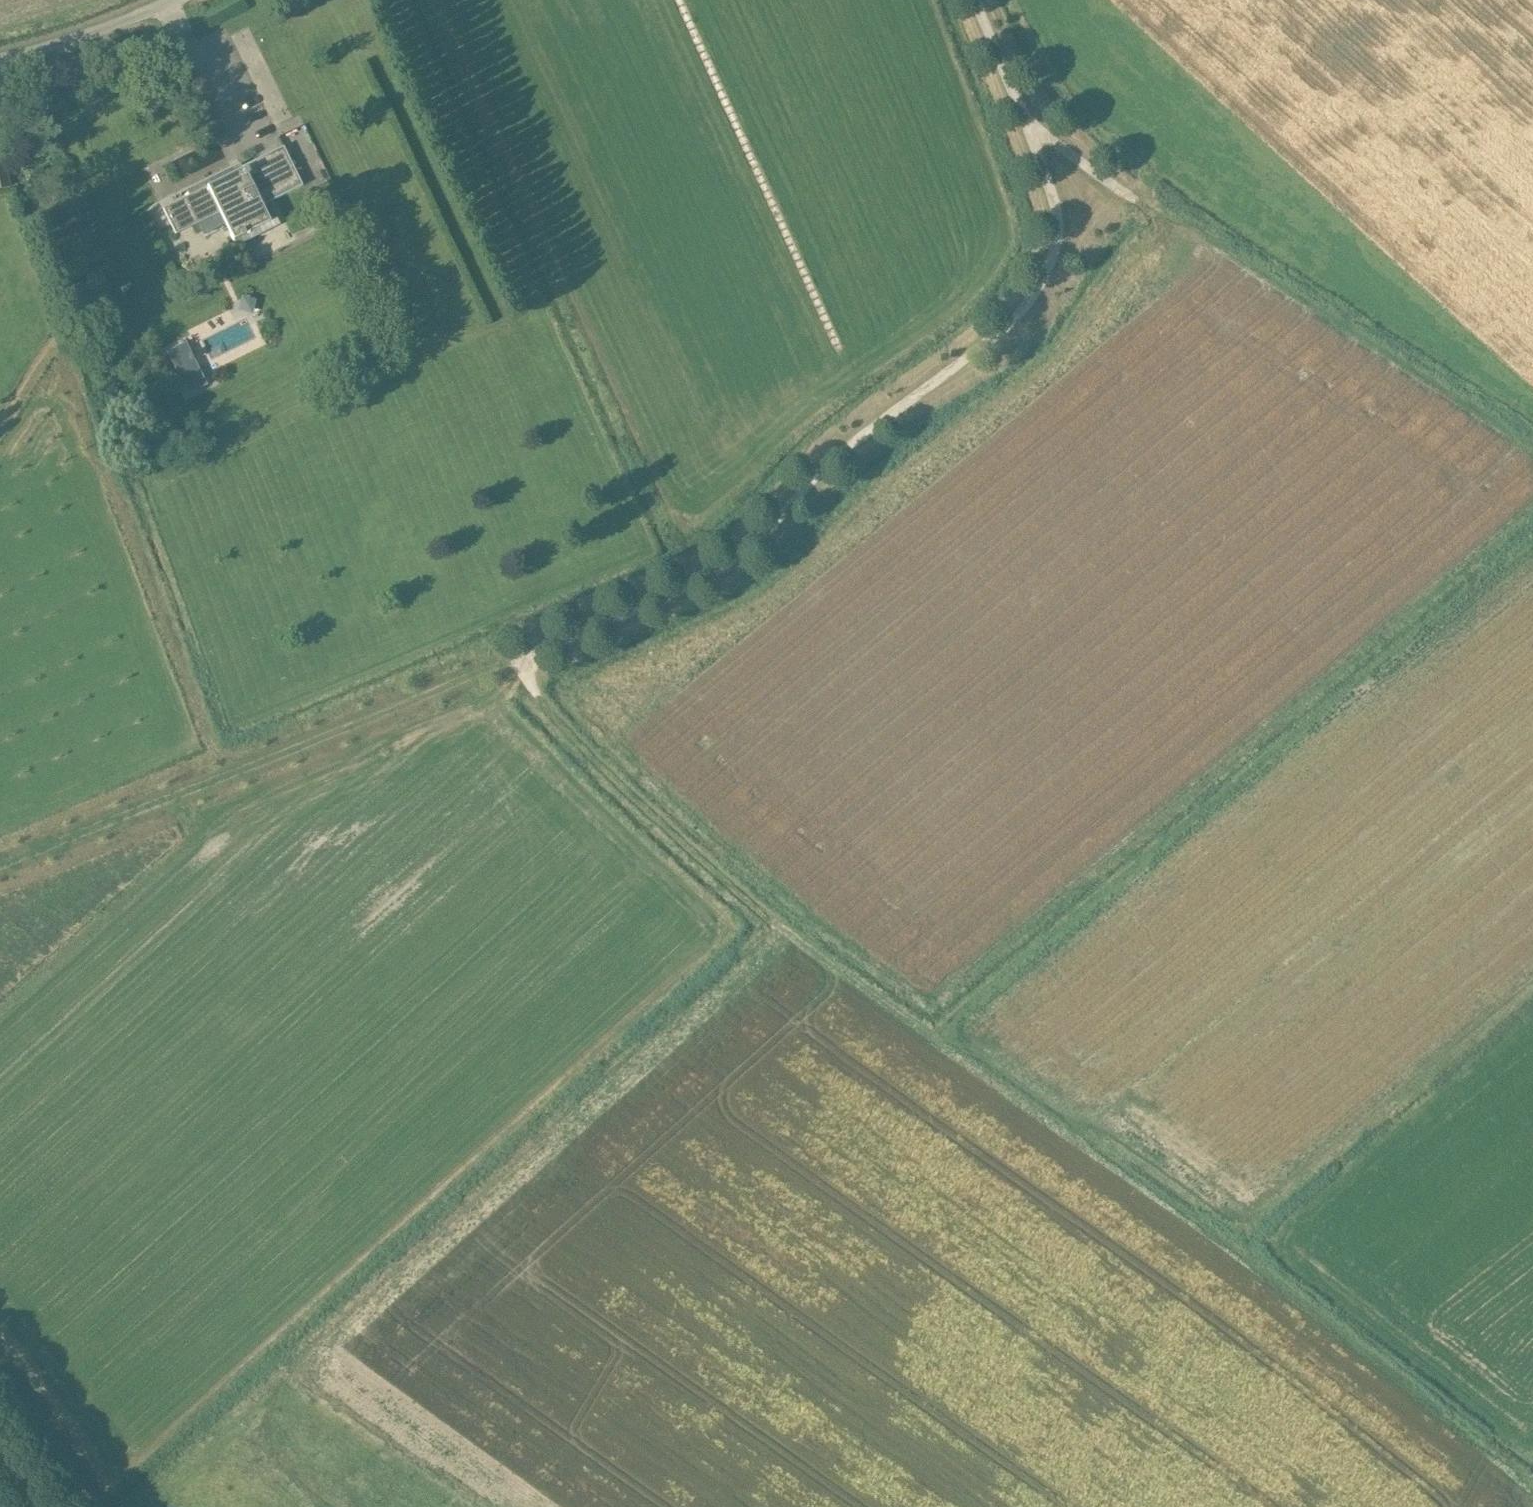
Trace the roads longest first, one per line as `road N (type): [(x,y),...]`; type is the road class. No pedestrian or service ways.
road 1 (unclassified): [(535,694),(527,673),(540,648),(729,561),(822,465),(1024,305),(1052,260),(1059,225),(1052,189),(976,0)]
road 2 (track): [(678,0),(841,349)]
road 3 (track): [(774,923),(535,694)]
road 4 (unclassified): [(0,59),(172,0)]
road 5 (track): [(1024,116),(1125,190)]

